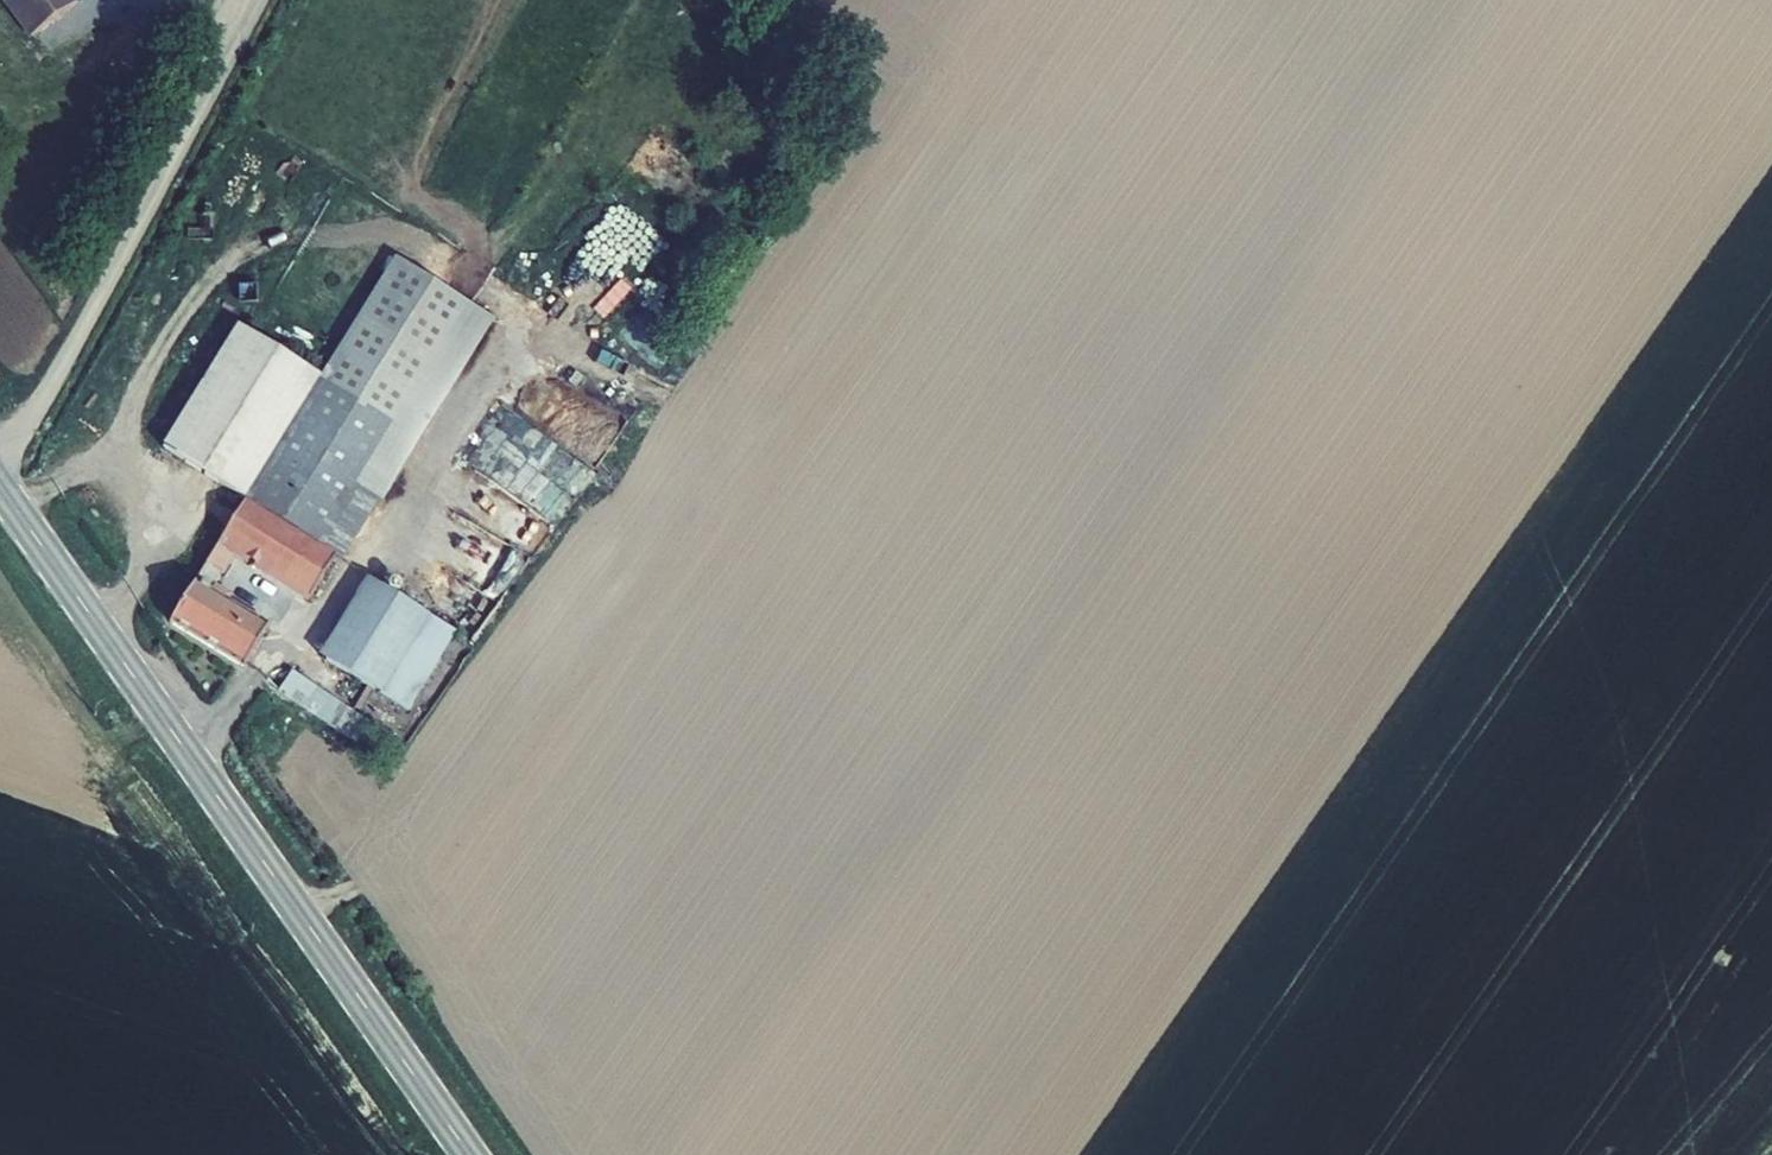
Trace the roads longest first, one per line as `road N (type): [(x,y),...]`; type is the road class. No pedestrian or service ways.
road 1 (primary): [(469,1154),(0,486)]
road 2 (unclassified): [(0,445),(45,397),(260,0)]

